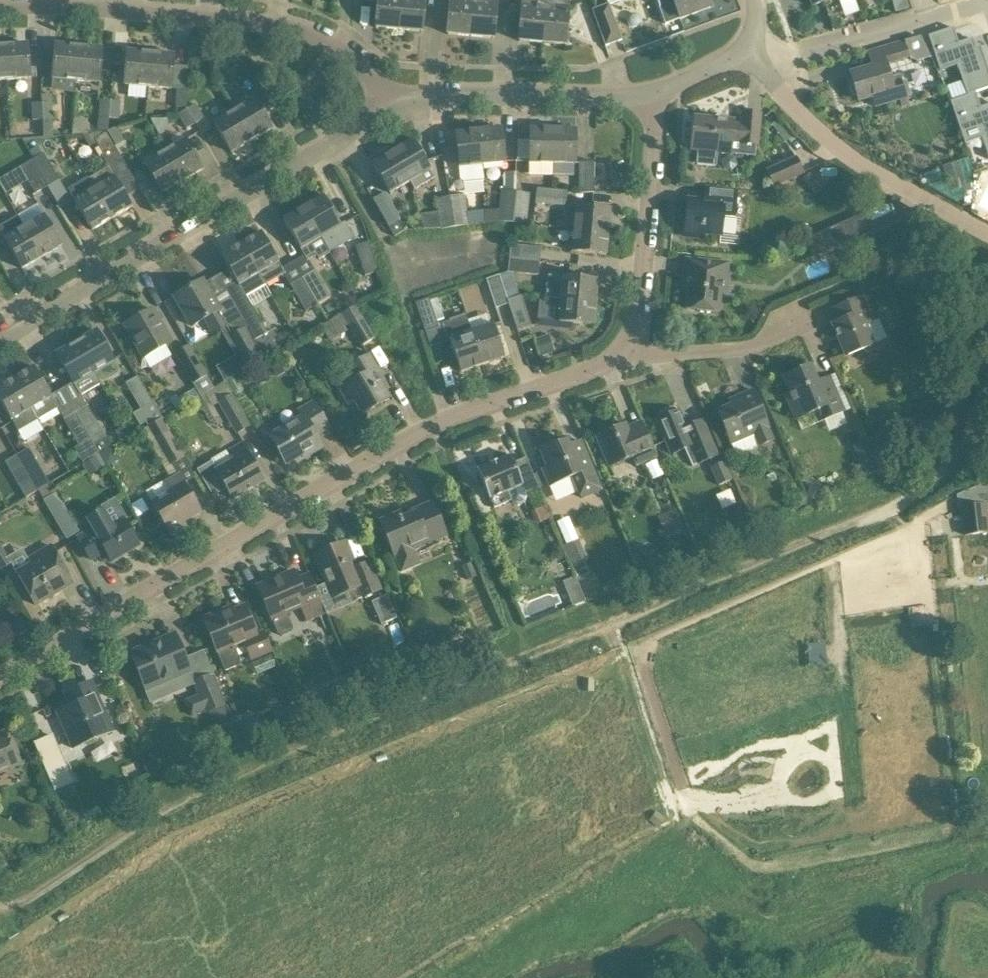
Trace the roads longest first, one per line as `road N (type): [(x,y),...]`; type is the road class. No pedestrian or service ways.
road 1 (track): [(0,908),(182,804),(339,732),(912,498),(955,463),(987,376)]
road 2 (residential): [(0,676),(434,423),(624,350)]
road 3 (residential): [(0,344),(331,145),(394,96)]
road 4 (residential): [(394,96),(353,58),(301,30),(110,7),(0,4)]
road 5 (residential): [(987,231),(834,146),(772,84),(758,57)]
road 6 (residential): [(394,96),(653,94)]
road 7 (residential): [(624,350),(640,286),(653,94)]
road 8 (residential): [(758,57),(987,2)]
road 9 (residential): [(624,350),(654,358),(724,351),(811,318)]

